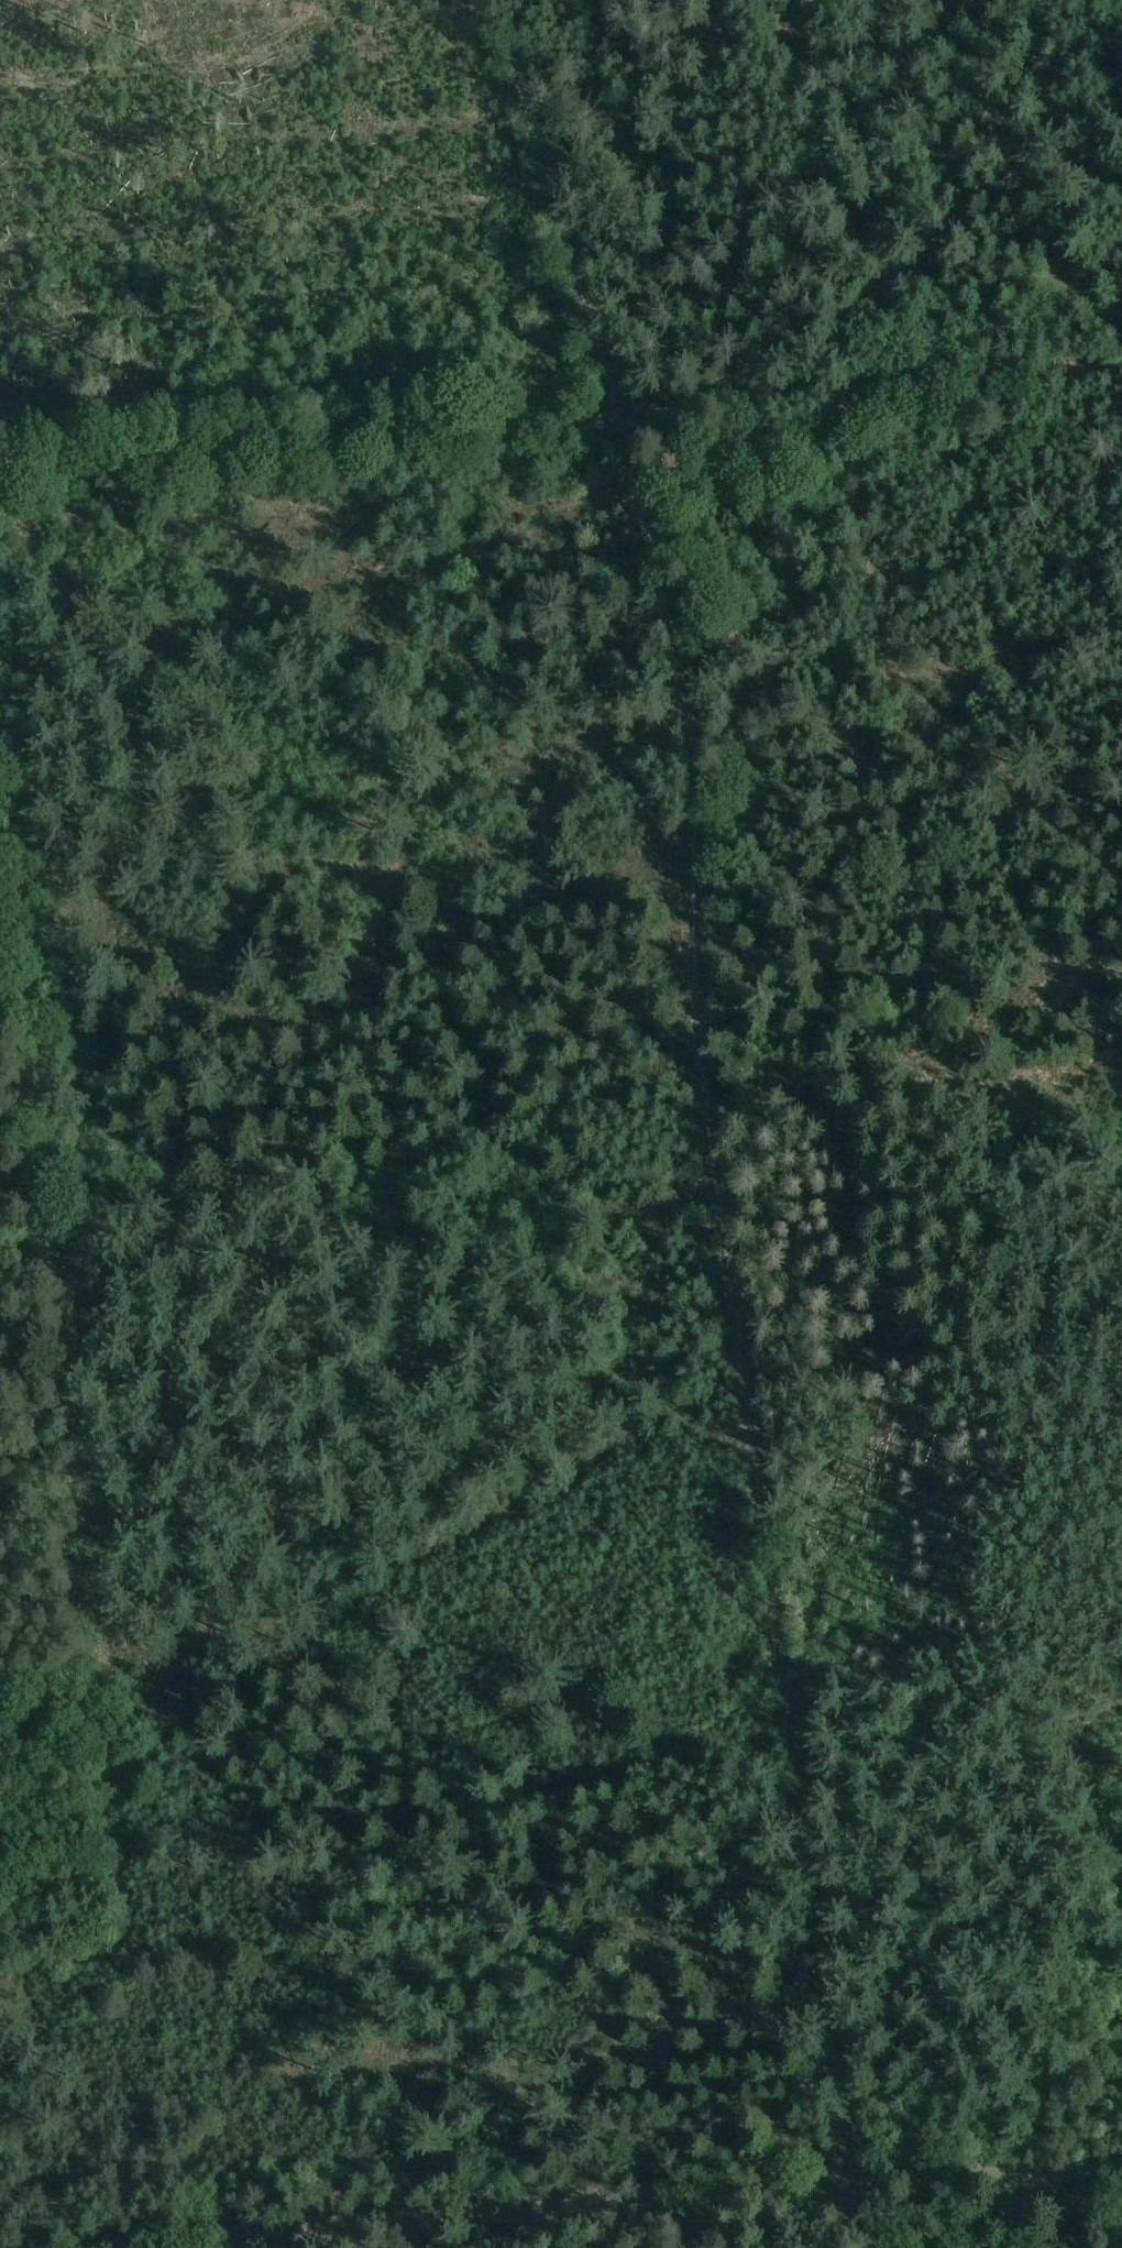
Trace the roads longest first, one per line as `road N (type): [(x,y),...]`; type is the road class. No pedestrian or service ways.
road 1 (track): [(1121,2159),(0,2245)]
road 2 (track): [(0,464),(826,388)]
road 3 (track): [(1121,367),(826,388)]

